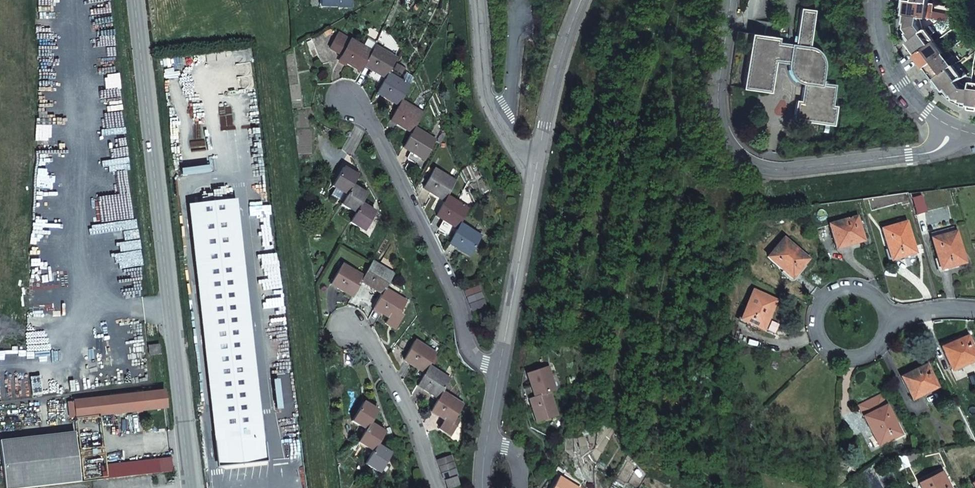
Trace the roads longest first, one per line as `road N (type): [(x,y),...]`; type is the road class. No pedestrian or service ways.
road 1 (tertiary): [(190,487),(134,0)]
road 2 (residential): [(734,0),(720,125),(729,147),(749,162),(778,170),(907,154),(937,150),(958,130)]
road 3 (residential): [(346,98),(375,131),(457,299),(470,348),(500,369)]
road 4 (residential): [(500,369),(538,165)]
road 5 (residential): [(346,325),(365,336),(411,413),(435,487)]
road 6 (residential): [(538,165),(584,0)]
road 7 (residential): [(958,130),(900,85),(876,40),(880,0)]
road 8 (residential): [(850,321),(974,307)]
road 9 (residential): [(514,0),(514,93),(498,119)]
road 10 (residential): [(498,119),(486,93),(476,0)]

